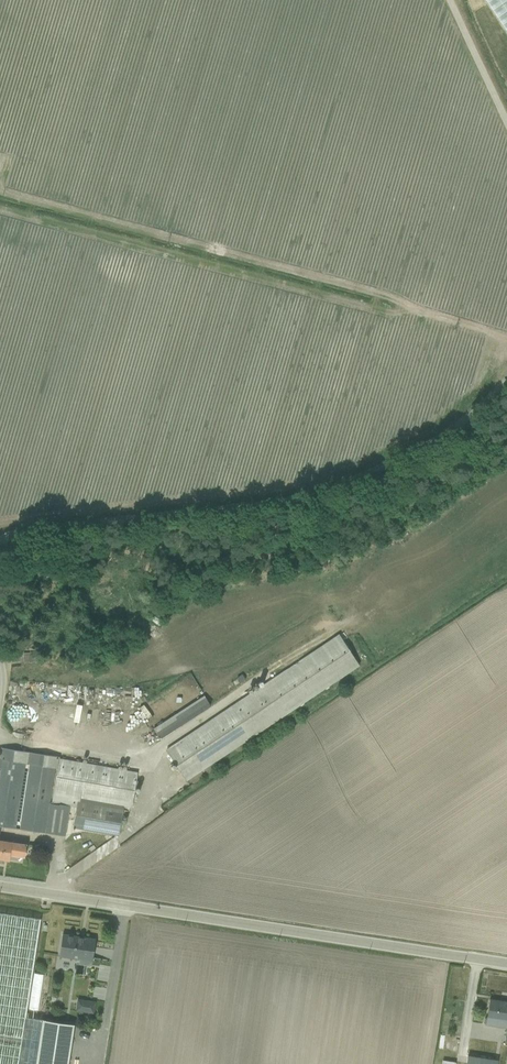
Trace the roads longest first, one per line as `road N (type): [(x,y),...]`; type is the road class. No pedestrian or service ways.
road 1 (unclassified): [(0,541),(53,523),(301,496),(354,482),(464,422),(506,380)]
road 2 (unclassified): [(506,962),(0,886)]
road 3 (unclassified): [(456,0),(506,112)]

